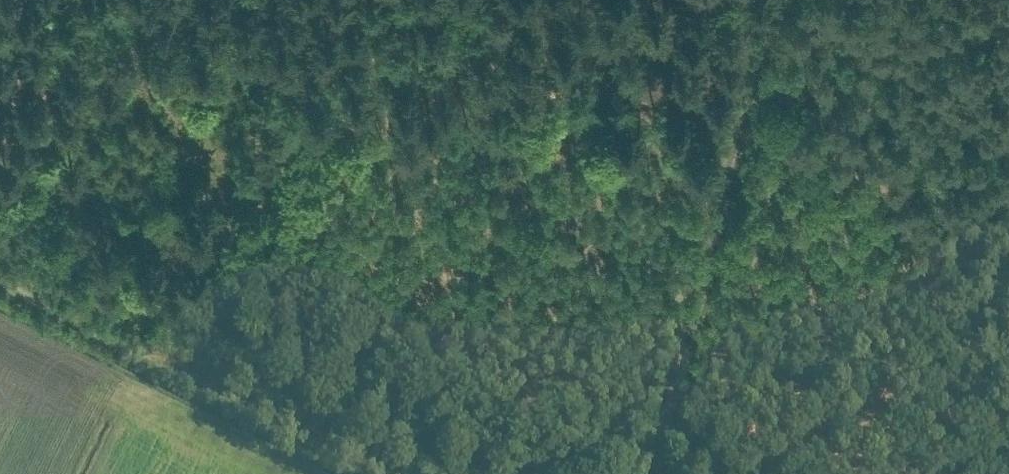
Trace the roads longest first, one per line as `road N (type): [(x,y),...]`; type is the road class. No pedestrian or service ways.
road 1 (track): [(778,0),(647,473)]
road 2 (track): [(397,473),(0,270)]

